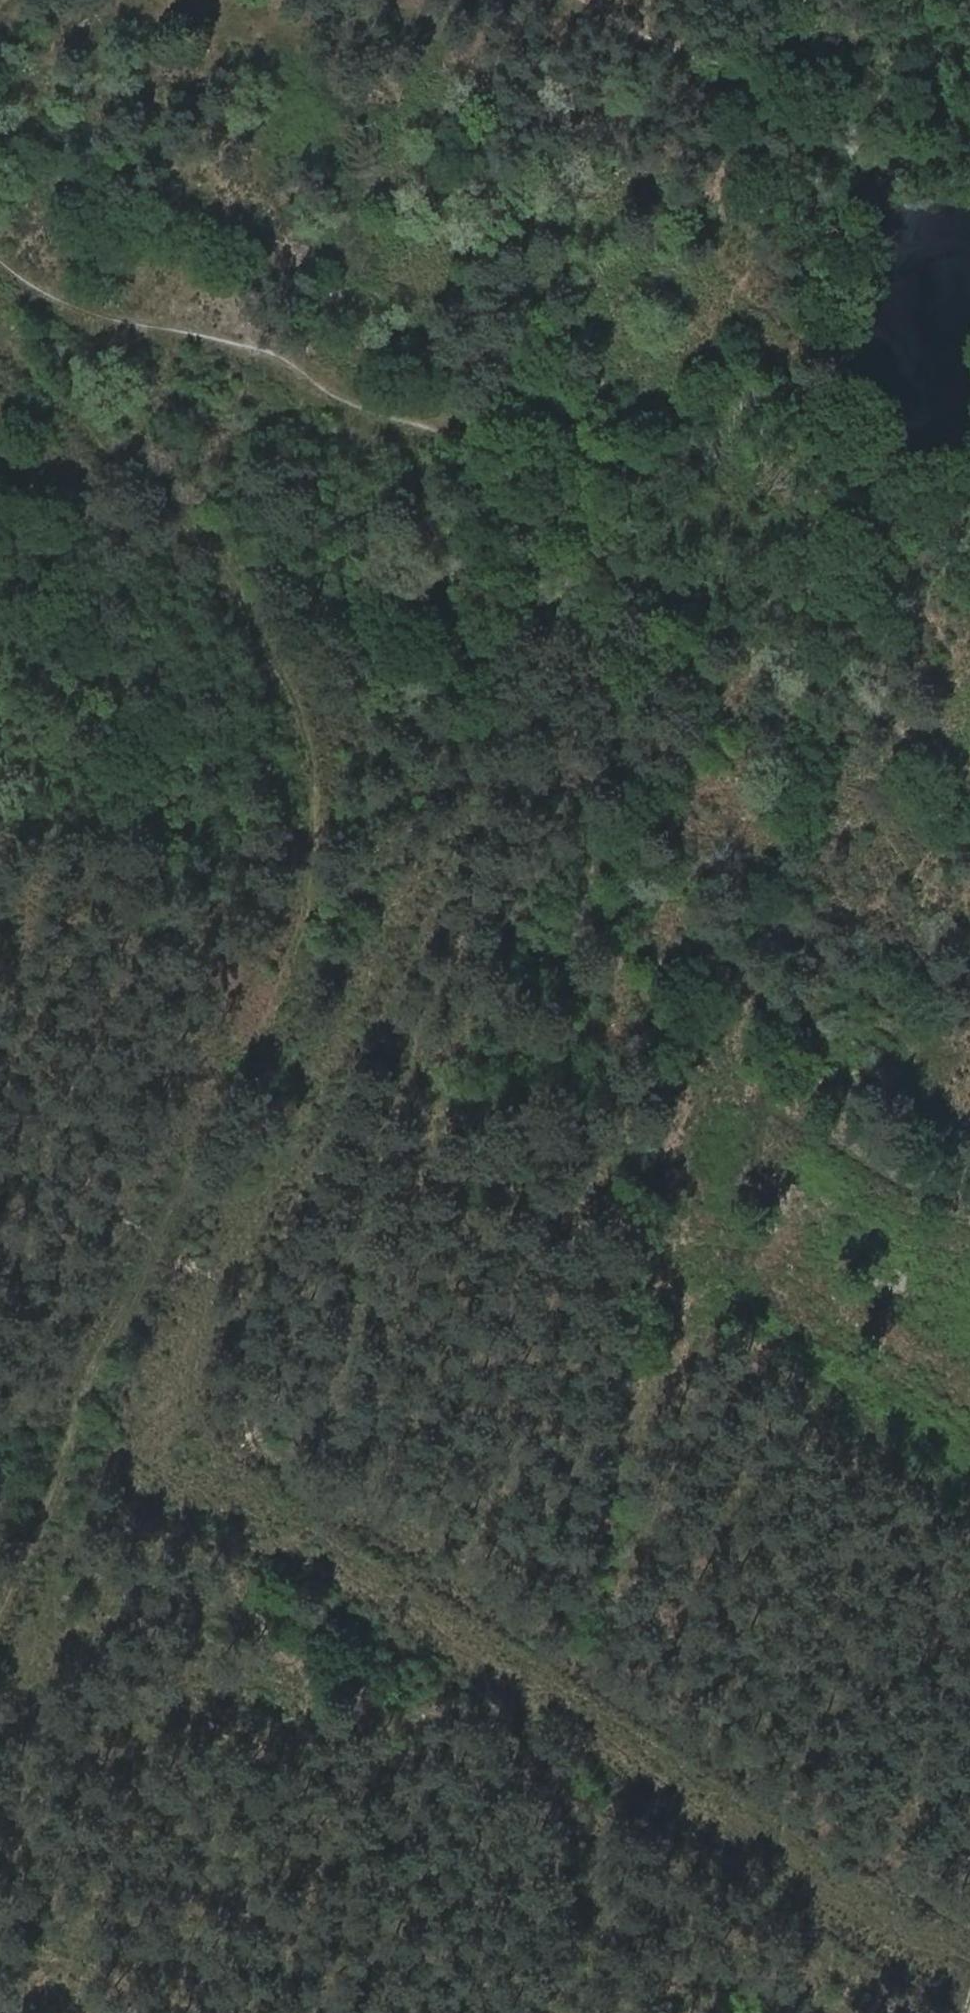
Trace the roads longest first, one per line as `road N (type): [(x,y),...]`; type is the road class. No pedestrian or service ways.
road 1 (track): [(0,1633),(318,893),(325,757),(248,571),(0,332)]
road 2 (track): [(969,169),(601,0)]

